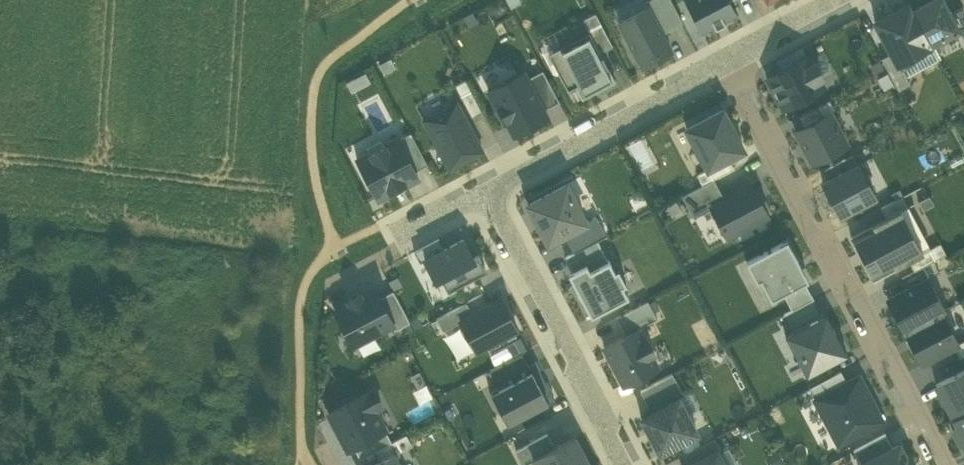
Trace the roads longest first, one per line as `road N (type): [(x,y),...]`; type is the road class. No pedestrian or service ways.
road 1 (residential): [(724,59),(941,464)]
road 2 (residential): [(626,464),(482,187)]
road 3 (residential): [(724,59),(482,187)]
road 4 (residential): [(833,0),(724,59)]

